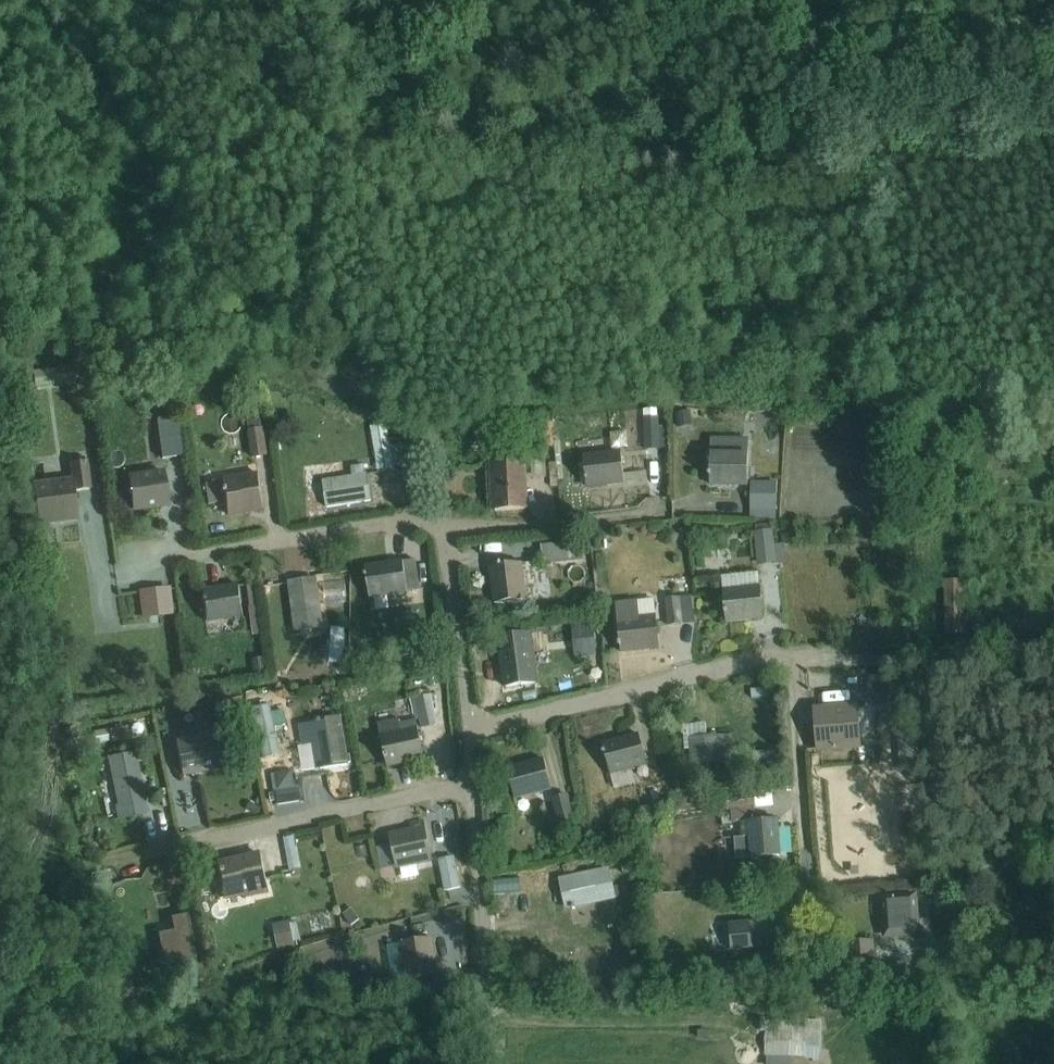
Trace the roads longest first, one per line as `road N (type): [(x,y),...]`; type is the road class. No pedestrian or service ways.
road 1 (unclassified): [(472,733),(792,659),(809,890)]
road 2 (unclassified): [(472,788),(115,860)]
road 3 (unclassified): [(121,565),(440,520)]
road 4 (unclassified): [(493,1063),(472,788)]
road 5 (unclassified): [(440,520),(502,530),(664,514)]
road 6 (unclassified): [(472,733),(440,520)]
road 7 (track): [(0,995),(29,995),(23,892),(54,876)]

